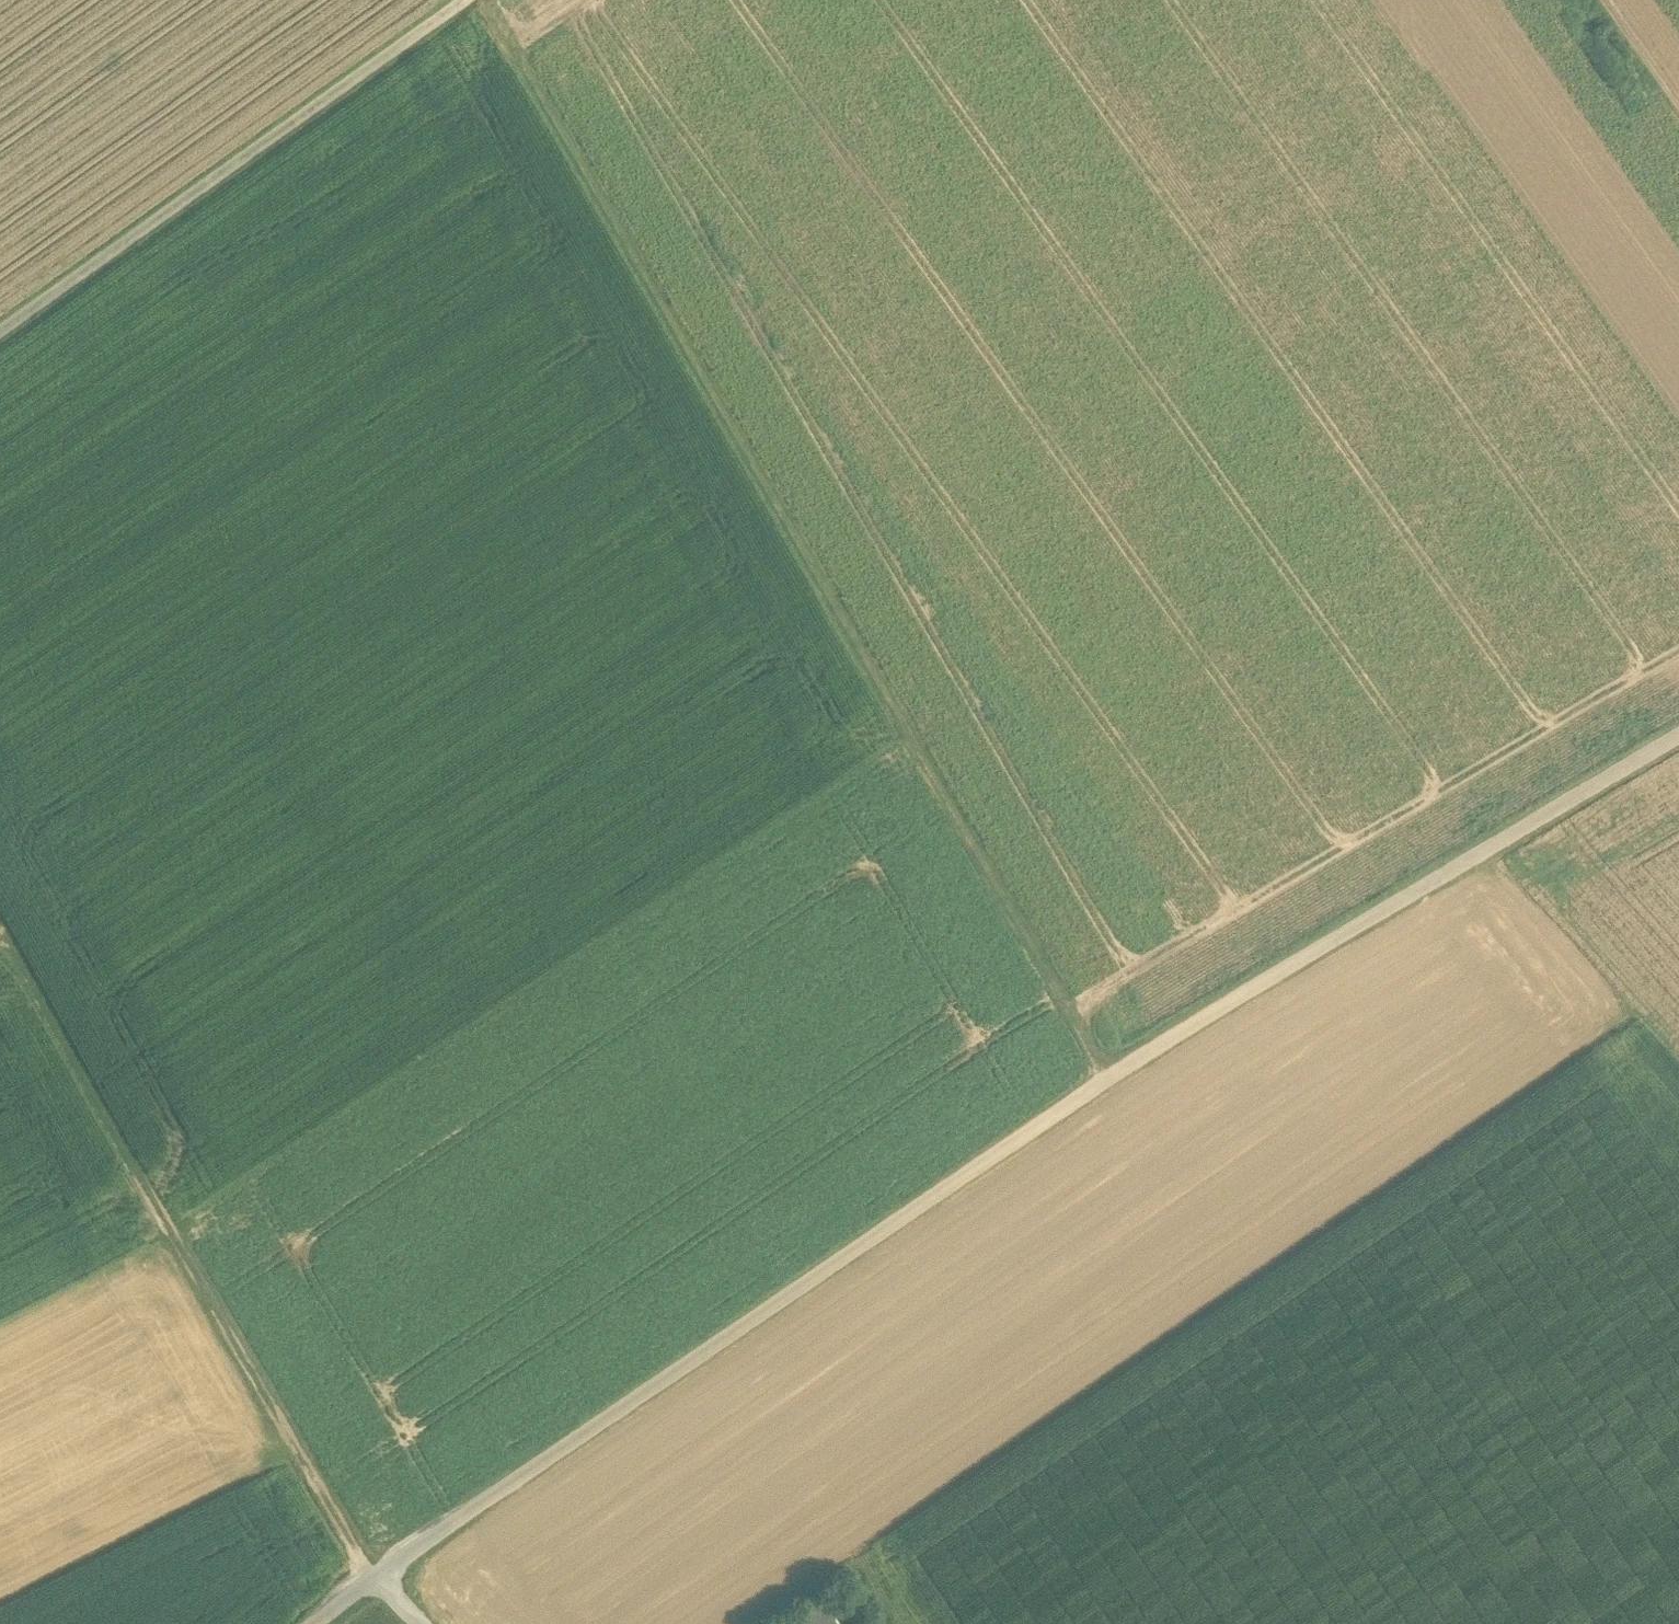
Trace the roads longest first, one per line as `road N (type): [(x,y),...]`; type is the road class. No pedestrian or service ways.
road 1 (unclassified): [(1678,740),(1126,1063),(512,1489),(369,1577)]
road 2 (track): [(0,919),(369,1577)]
road 3 (unclassified): [(466,0),(0,332)]

